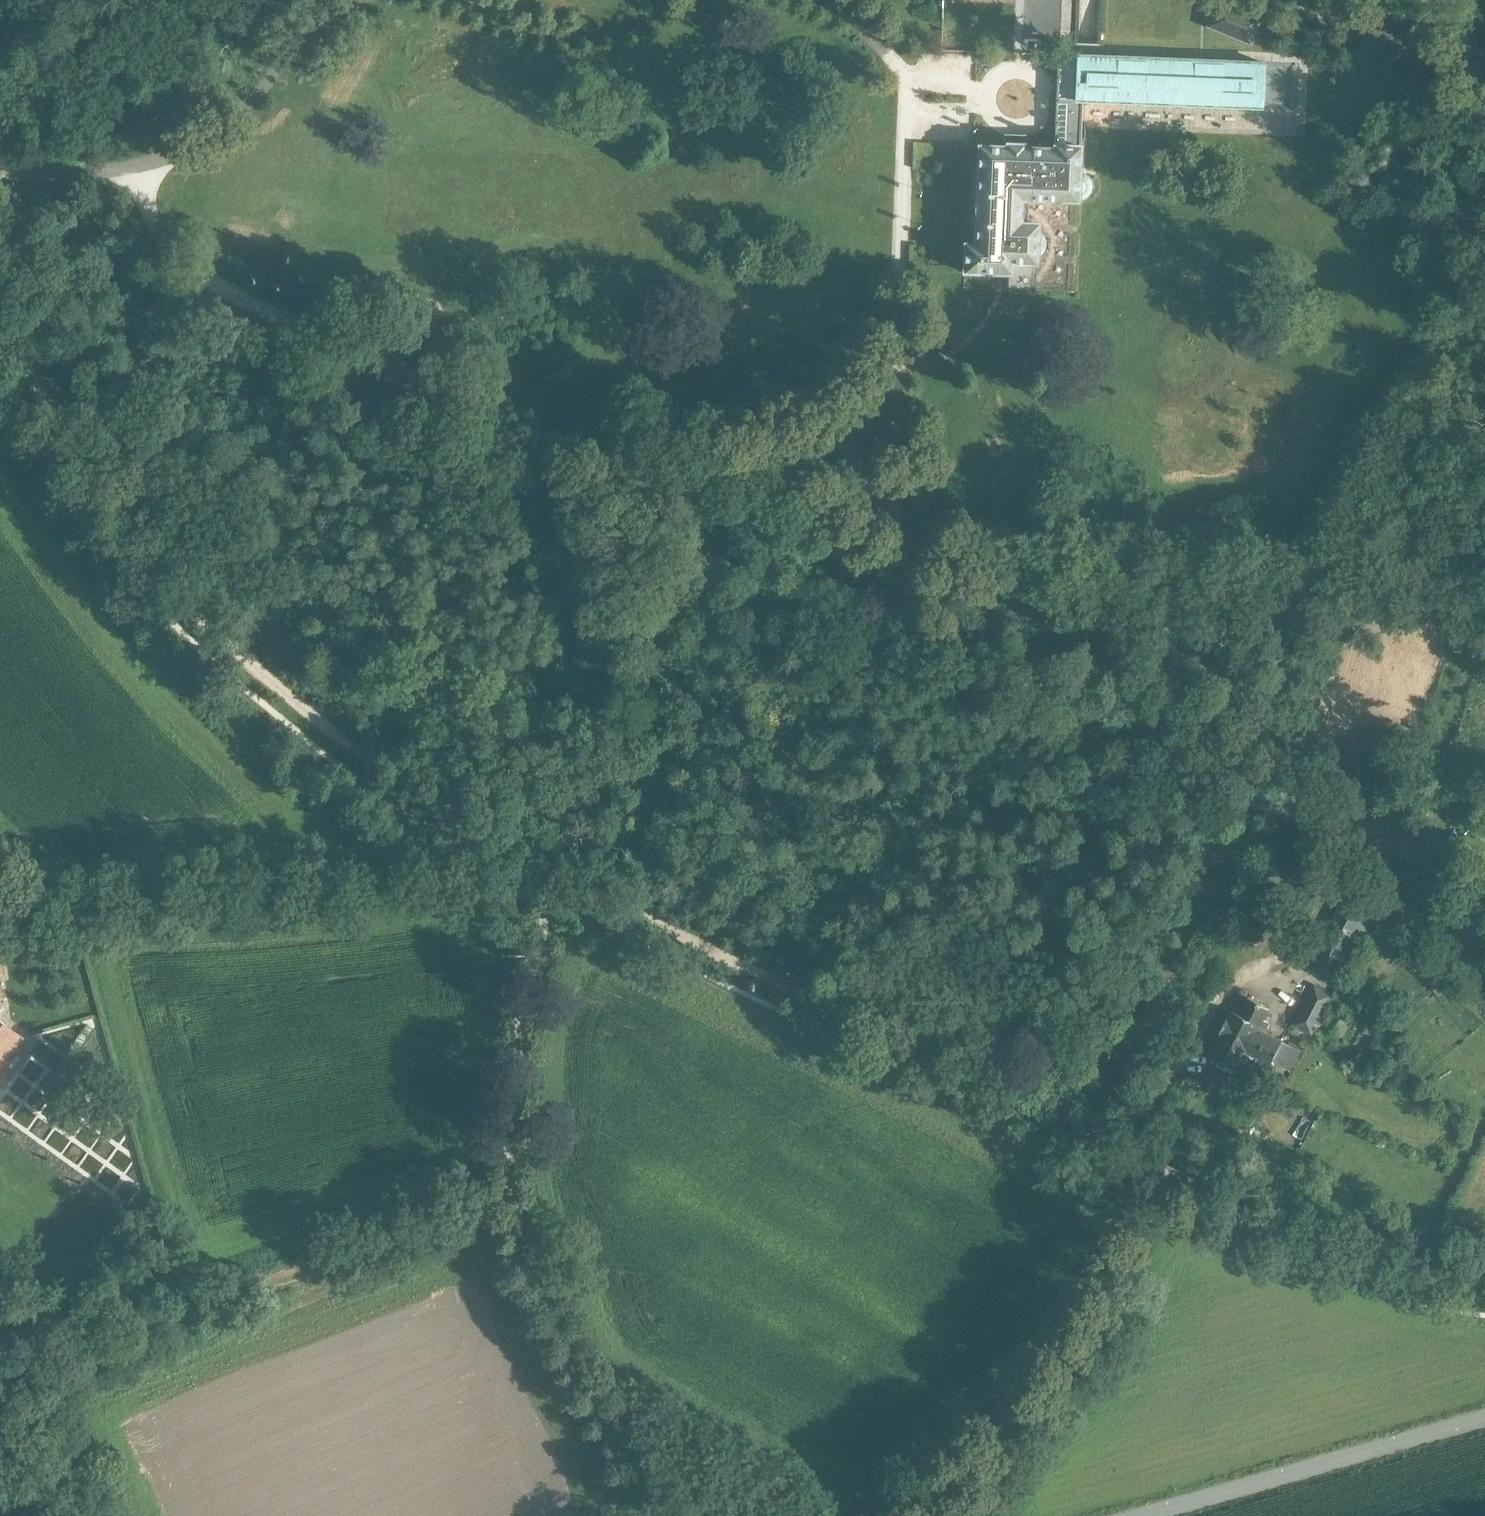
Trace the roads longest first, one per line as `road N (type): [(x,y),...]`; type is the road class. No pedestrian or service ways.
road 1 (track): [(1183,1193),(984,1083),(564,880),(304,709),(157,579),(30,413),(0,330)]
road 2 (track): [(142,161),(151,216),(175,261),(370,371),(636,472)]
road 3 (track): [(564,880),(521,981),(509,1053),(505,1206),(624,1442)]
road 4 (track): [(896,570),(1484,584)]
road 5 (track): [(1183,1193),(984,1480),(903,1515)]
road 6 (unclassified): [(1139,1515),(1484,1414)]
road 7 (track): [(890,369),(902,117),(960,118),(984,103)]
road 8 (track): [(1484,1299),(1318,1253),(1183,1193)]
road 9 (track): [(890,369),(805,438),(761,454),(636,472)]
road 10 (track): [(636,472),(698,515),(826,561),(896,570)]
road 11 (track): [(1292,0),(1484,79)]
road 12 (track): [(896,570),(890,369)]
road 13 (track): [(984,96),(997,72),(1016,67),(1037,76),(1045,97),(1038,118),(1018,128),(996,122),(984,103)]
road 14 (track): [(902,117),(903,80),(958,81),(984,96)]

